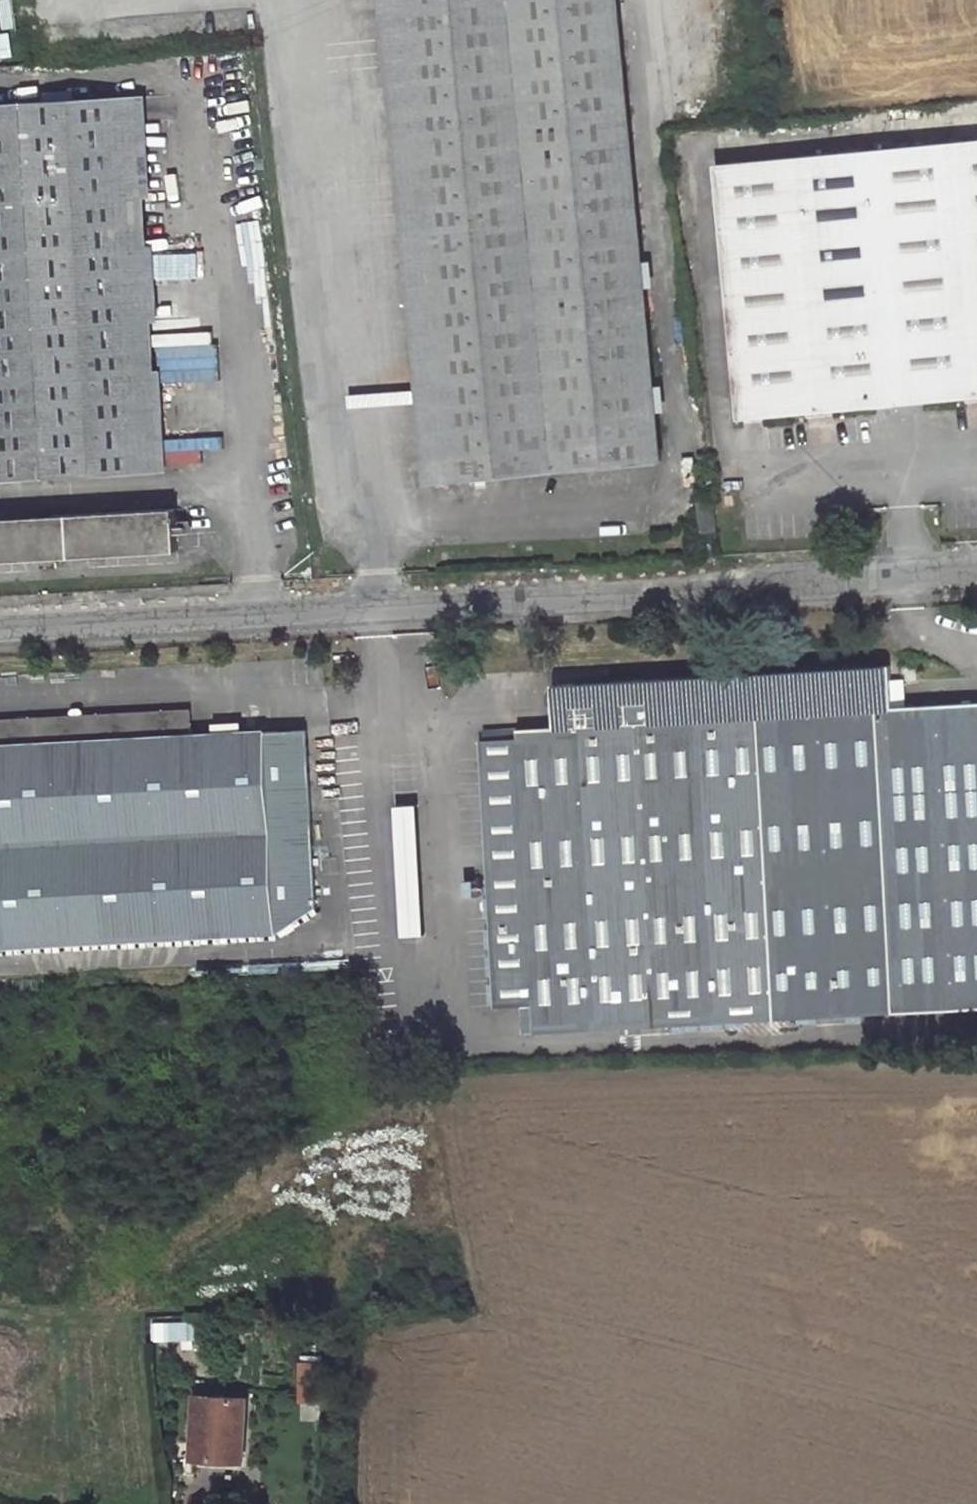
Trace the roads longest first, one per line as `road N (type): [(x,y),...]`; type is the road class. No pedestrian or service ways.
road 1 (residential): [(0,628),(537,600),(935,568)]

